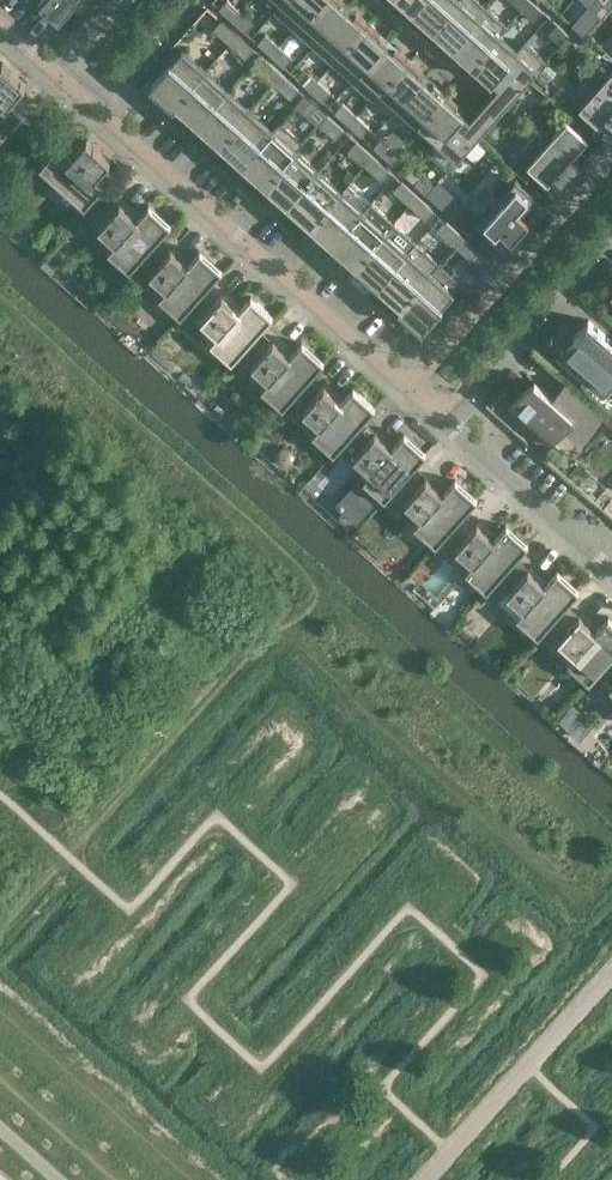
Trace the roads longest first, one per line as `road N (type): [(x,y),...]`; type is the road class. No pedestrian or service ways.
road 1 (residential): [(407,390),(86,101)]
road 2 (residential): [(611,161),(407,390)]
road 3 (residential): [(437,416),(611,221)]
road 4 (residential): [(611,570),(437,416)]
road 5 (residential): [(86,101),(176,0)]

